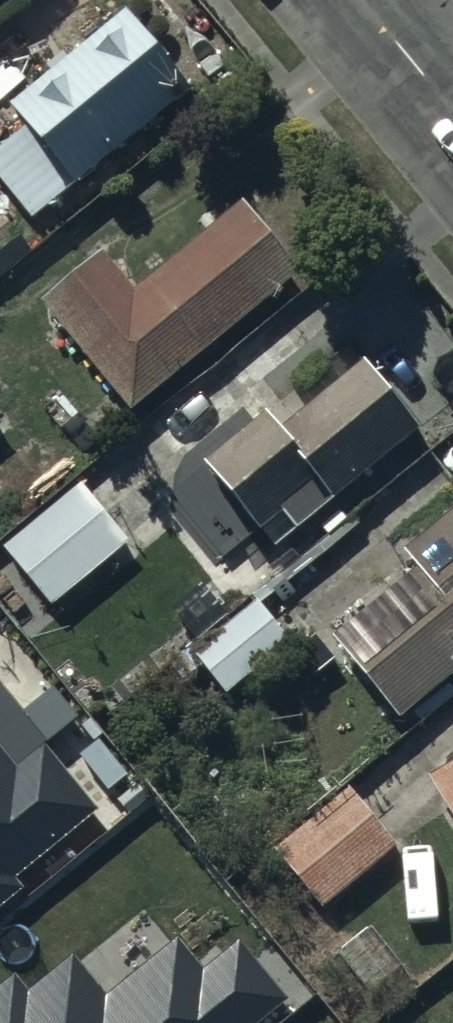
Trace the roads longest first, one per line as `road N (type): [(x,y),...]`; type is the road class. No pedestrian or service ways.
road 1 (tertiary): [(364,0),(452,108)]

